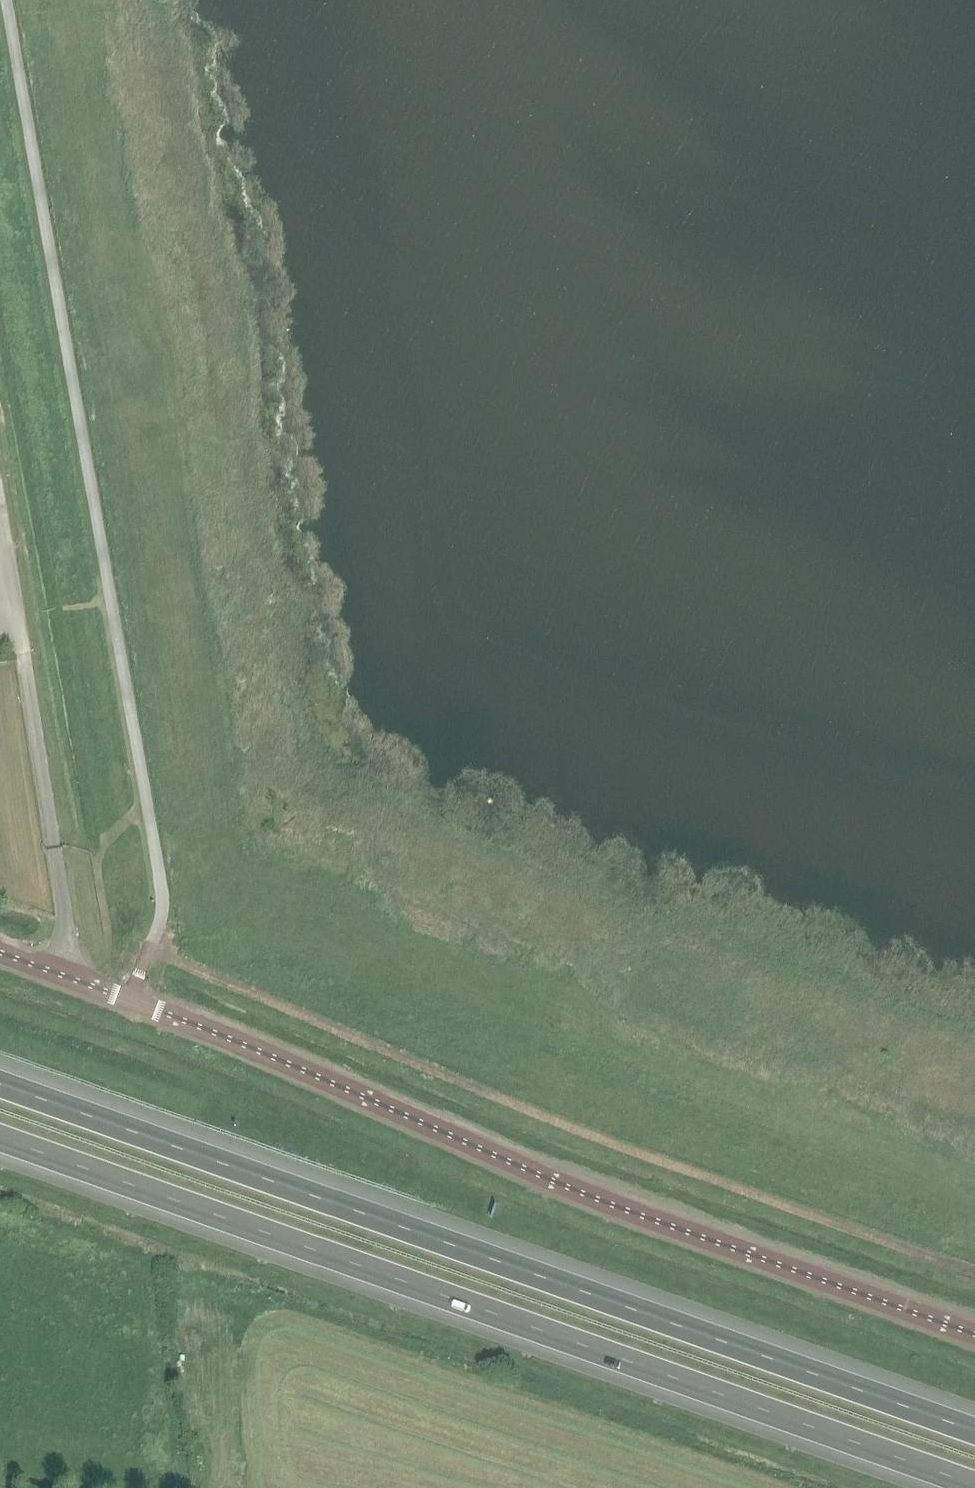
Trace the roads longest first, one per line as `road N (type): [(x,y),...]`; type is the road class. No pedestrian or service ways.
road 1 (motorway): [(974,1432),(0,1085)]
road 2 (motorway): [(0,1141),(974,1487)]
road 3 (residential): [(974,1337),(596,1202),(127,1001)]
road 4 (unclassified): [(127,1001),(0,953)]

